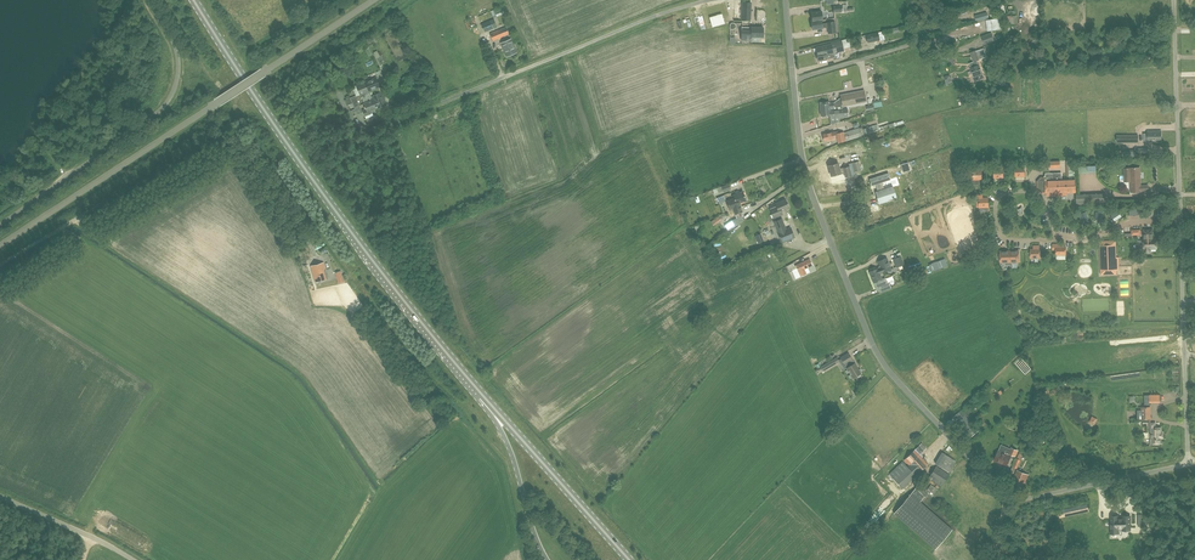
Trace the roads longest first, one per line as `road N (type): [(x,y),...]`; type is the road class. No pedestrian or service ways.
road 1 (unclassified): [(1188,464),(1013,496),(889,371),(809,185),(786,0)]
road 2 (primary): [(194,0),(338,214),(470,380),(630,559)]
road 3 (unclassified): [(1188,464),(1174,0)]
road 4 (unclassified): [(0,246),(374,0)]
road 5 (unclassified): [(334,146),(663,14),(718,0)]
road 6 (unclassified): [(0,266),(162,172),(235,144),(319,258)]
road 7 (unclassified): [(0,225),(174,99),(180,50),(146,0)]
road 8 (unclassified): [(132,559),(0,496)]

